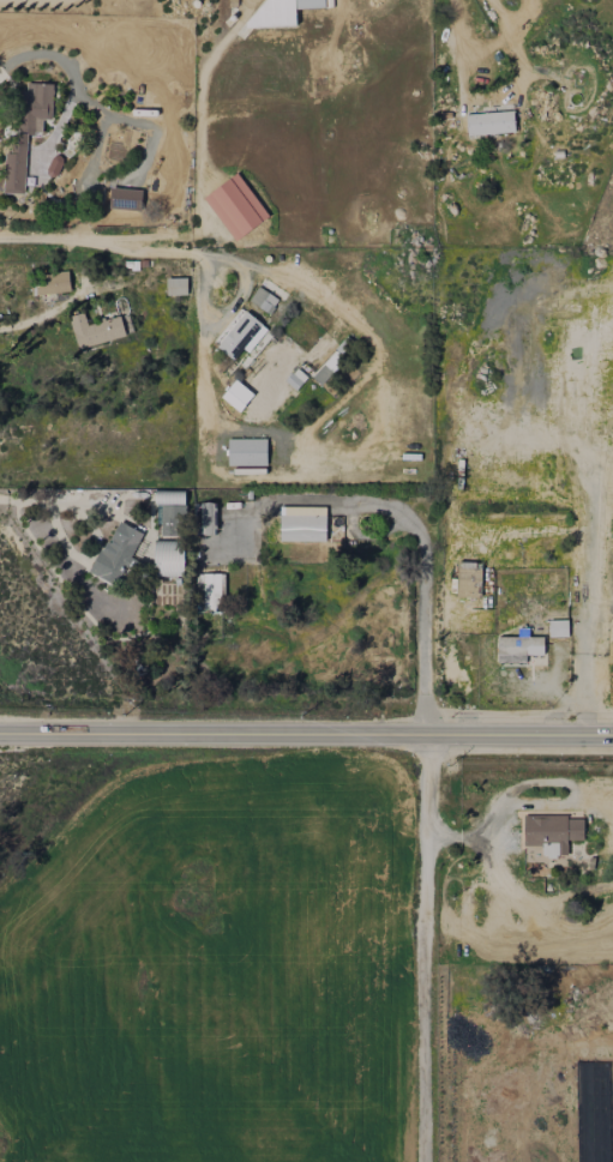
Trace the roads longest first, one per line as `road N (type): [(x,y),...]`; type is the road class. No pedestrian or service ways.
road 1 (secondary): [(612,730),(0,732)]
road 2 (residential): [(0,236),(223,257),(268,266),(355,312)]

